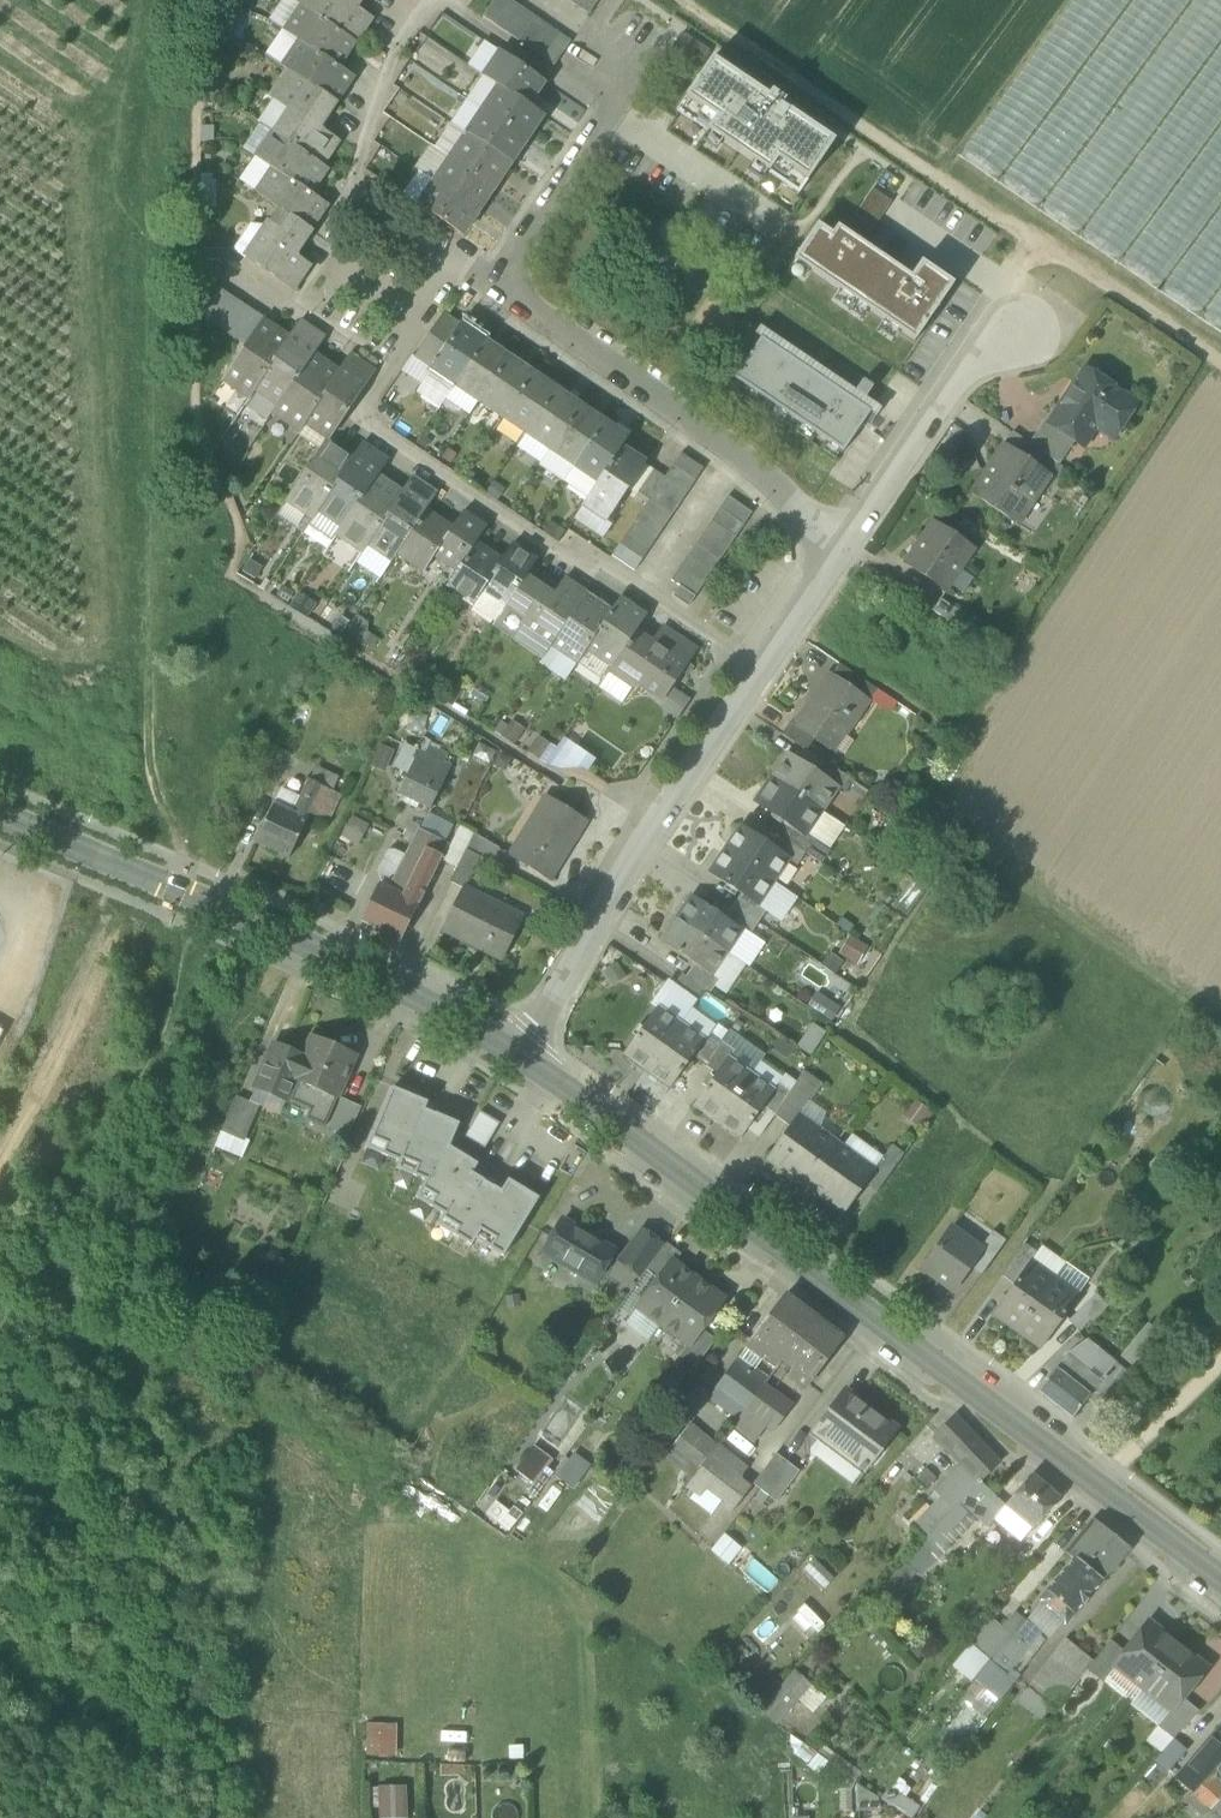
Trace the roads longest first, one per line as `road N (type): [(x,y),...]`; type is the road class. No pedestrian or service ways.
road 1 (secondary): [(1220,1576),(521,1053)]
road 2 (residential): [(761,671),(608,562),(575,561),(359,418),(452,263)]
road 3 (track): [(1220,365),(684,0)]
road 4 (secondary): [(521,1053),(341,960),(0,820)]
road 5 (residential): [(521,1053),(657,821),(761,671)]
road 6 (residential): [(849,542),(496,290)]
road 7 (residential): [(452,263),(351,192),(391,64),(433,0)]
road 8 (residential): [(849,542),(980,351),(1025,330)]
road 9 (residential): [(496,290),(605,117)]
road 10 (residential): [(761,671),(849,542)]

